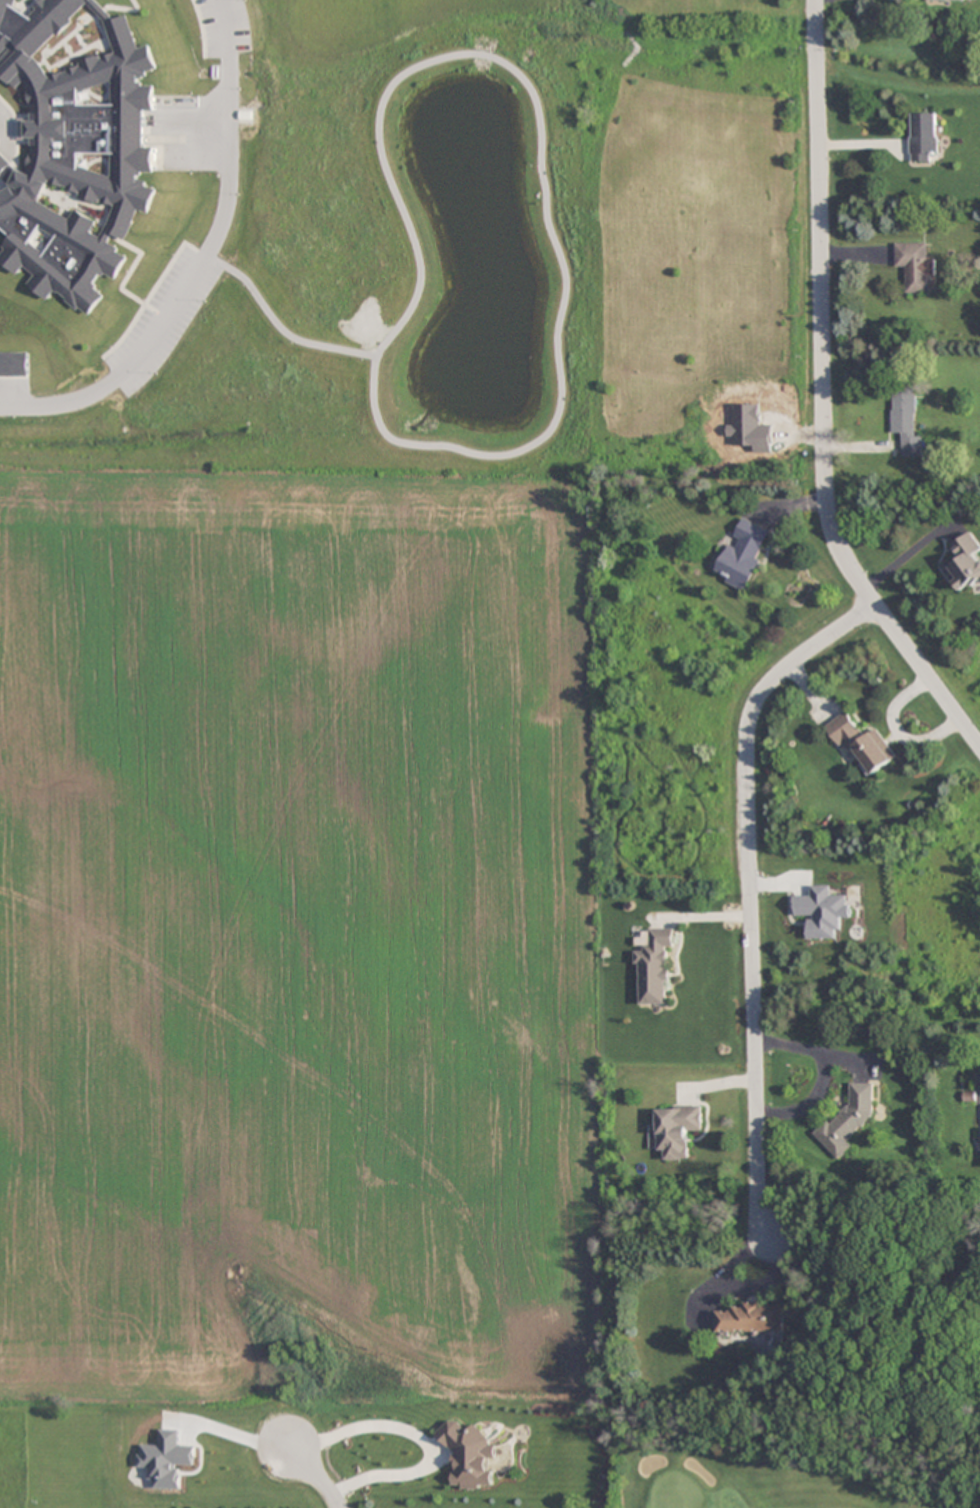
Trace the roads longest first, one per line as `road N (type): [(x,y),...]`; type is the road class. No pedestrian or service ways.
road 1 (residential): [(769,1239),(756,1182),(751,721),(769,686),(798,660),(878,608)]
road 2 (residential): [(878,608),(845,557),(827,505),(814,0)]
road 3 (residential): [(979,747),(878,608)]

